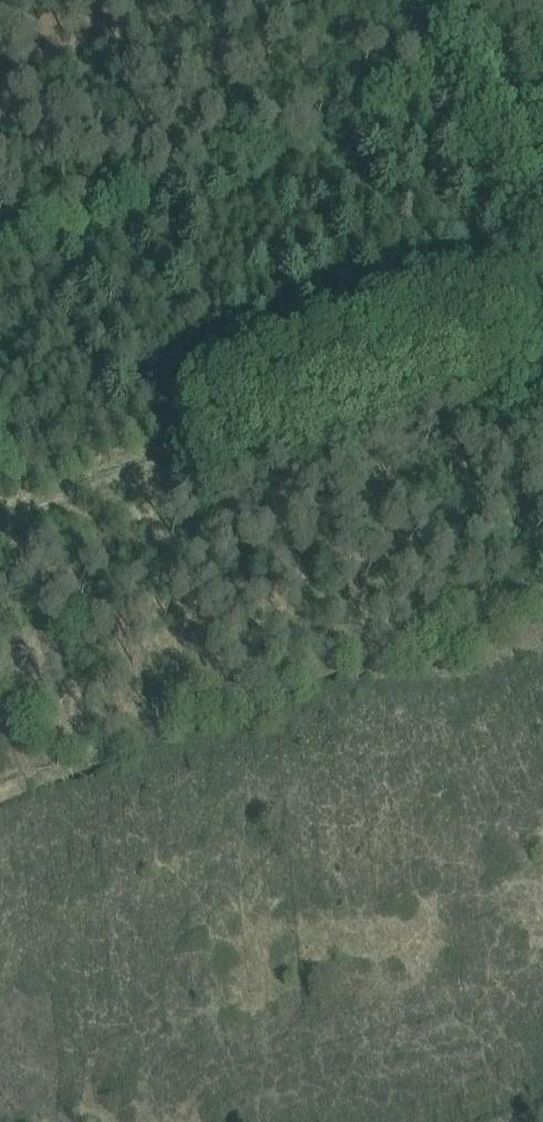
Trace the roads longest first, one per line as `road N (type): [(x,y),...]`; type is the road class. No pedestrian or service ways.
road 1 (tertiary): [(542,206),(457,0)]

